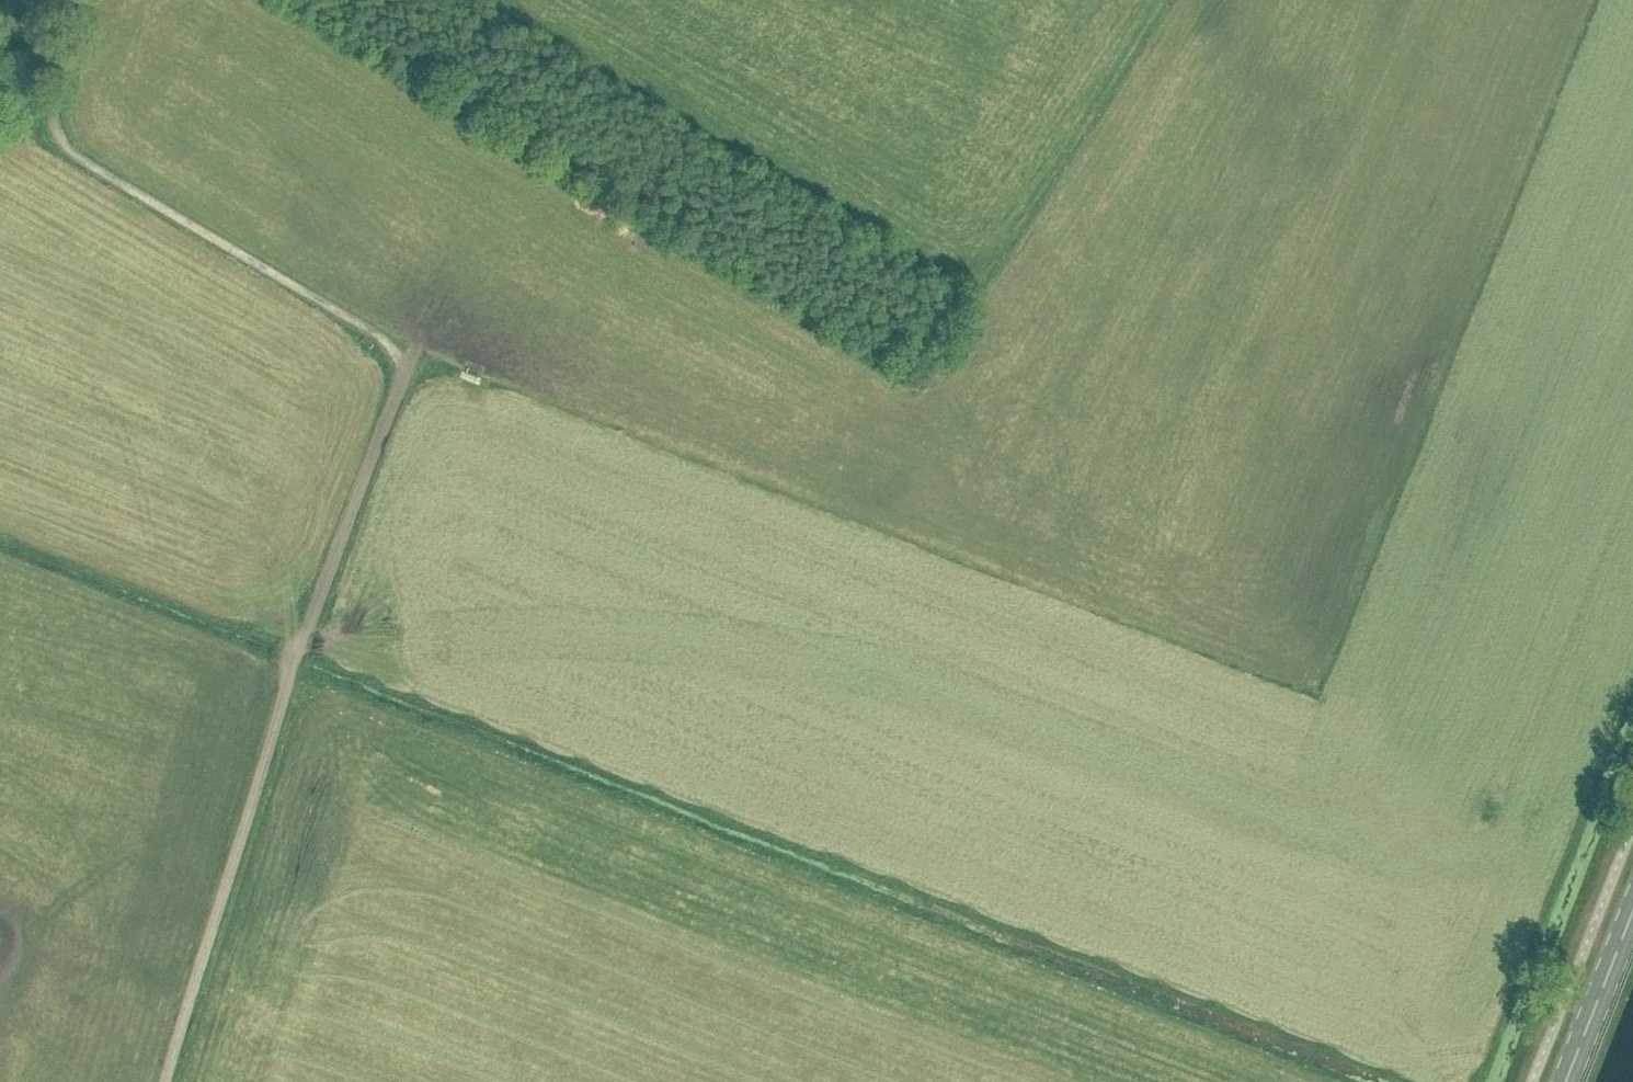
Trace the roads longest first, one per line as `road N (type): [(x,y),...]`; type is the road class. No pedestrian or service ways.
road 1 (track): [(68,0),(80,25),(55,99),(63,137),(86,160),(382,343),(406,377),(298,651),(171,1081)]
road 2 (primary): [(1564,1081),(1632,905)]

